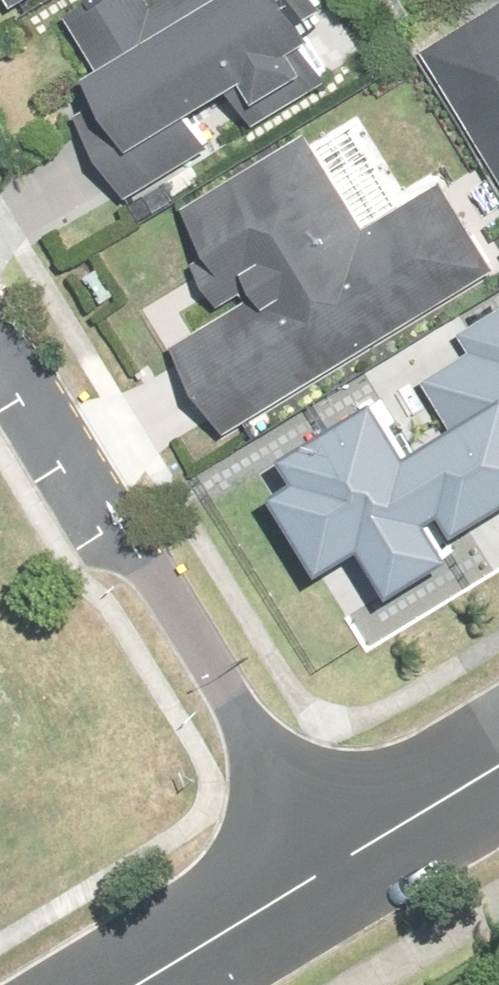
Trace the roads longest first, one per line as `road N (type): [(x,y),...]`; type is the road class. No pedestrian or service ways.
road 1 (residential): [(324,873),(0,325)]
road 2 (tertiary): [(324,873),(138,984)]
road 3 (tertiary): [(498,763),(324,873)]

